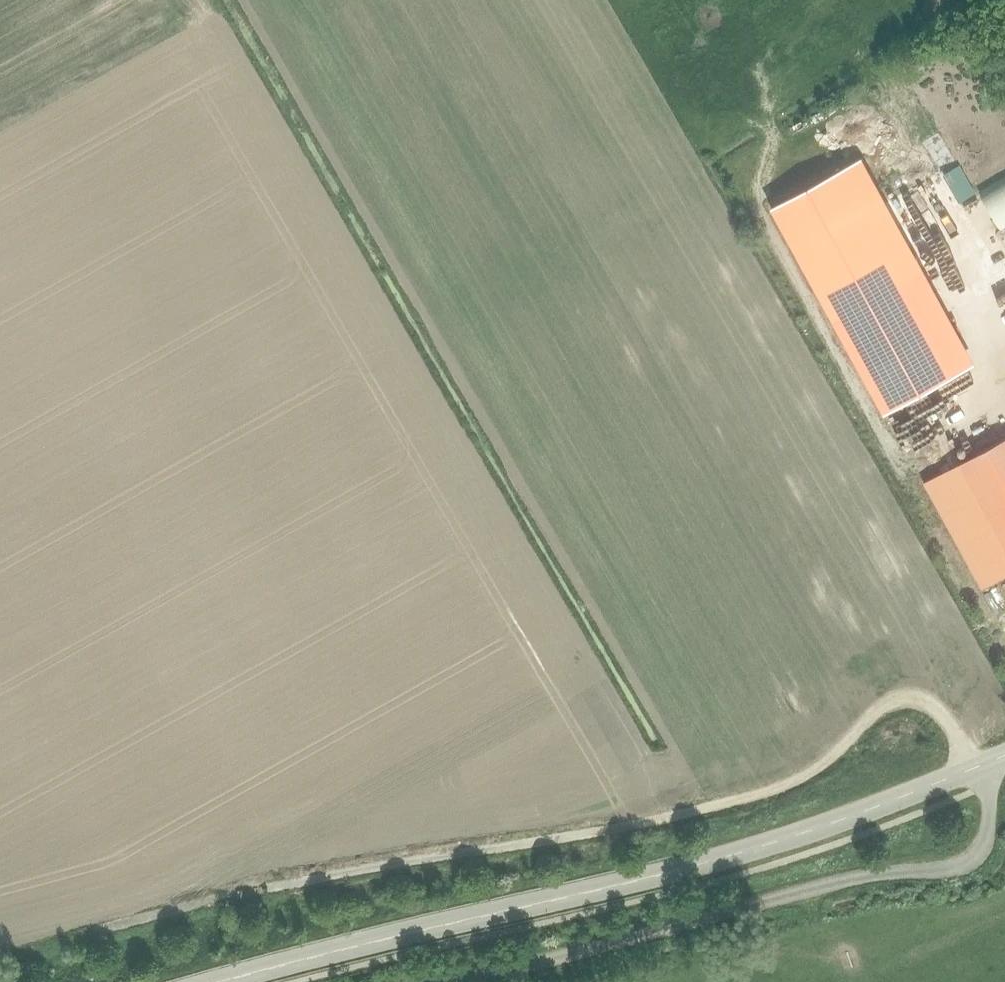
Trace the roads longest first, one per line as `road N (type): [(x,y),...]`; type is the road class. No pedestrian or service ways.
road 1 (tertiary): [(1004,756),(777,840),(211,981)]

